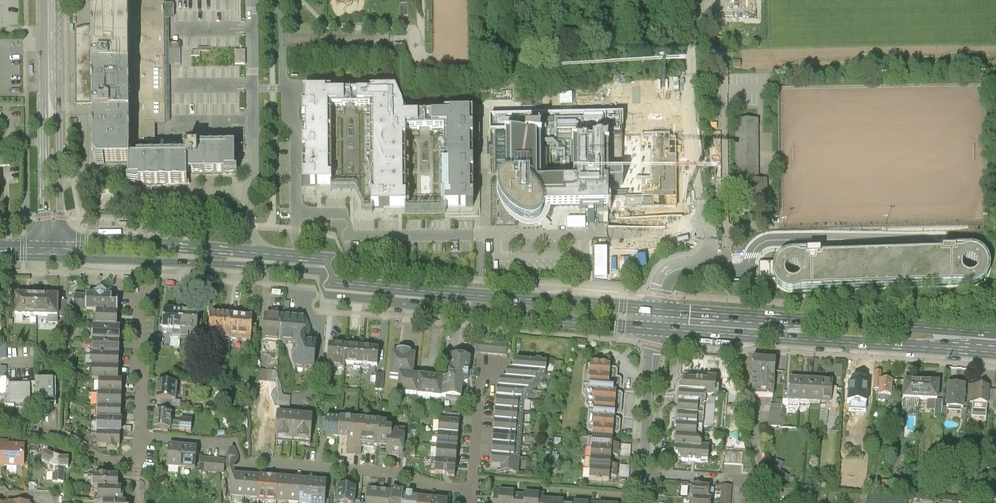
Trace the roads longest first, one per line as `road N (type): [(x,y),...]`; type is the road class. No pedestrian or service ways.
road 1 (primary): [(657,320),(627,306),(268,276),(78,265),(54,270)]
road 2 (primary): [(54,270),(82,281),(318,294),(625,326),(657,320)]
road 3 (residential): [(472,491),(387,472),(142,460)]
road 4 (primary): [(995,335),(804,319),(747,328)]
road 5 (primary): [(747,328),(805,339),(995,348)]
road 6 (residential): [(690,123),(710,250),(664,278),(657,320)]
road 7 (tertiary): [(54,270),(64,233),(62,132),(51,88)]
road 8 (tertiary): [(51,88),(46,239),(54,270)]
road 9 (residential): [(142,460),(139,482),(112,484),(0,437)]
road 10 (residential): [(142,460),(139,316),(154,316)]
road 11 (residential): [(643,474),(657,320)]
road 12 (residential): [(643,474),(767,476),(770,502)]
road 13 (residential): [(472,491),(491,366)]
road 14 (residential): [(684,0),(690,123)]

